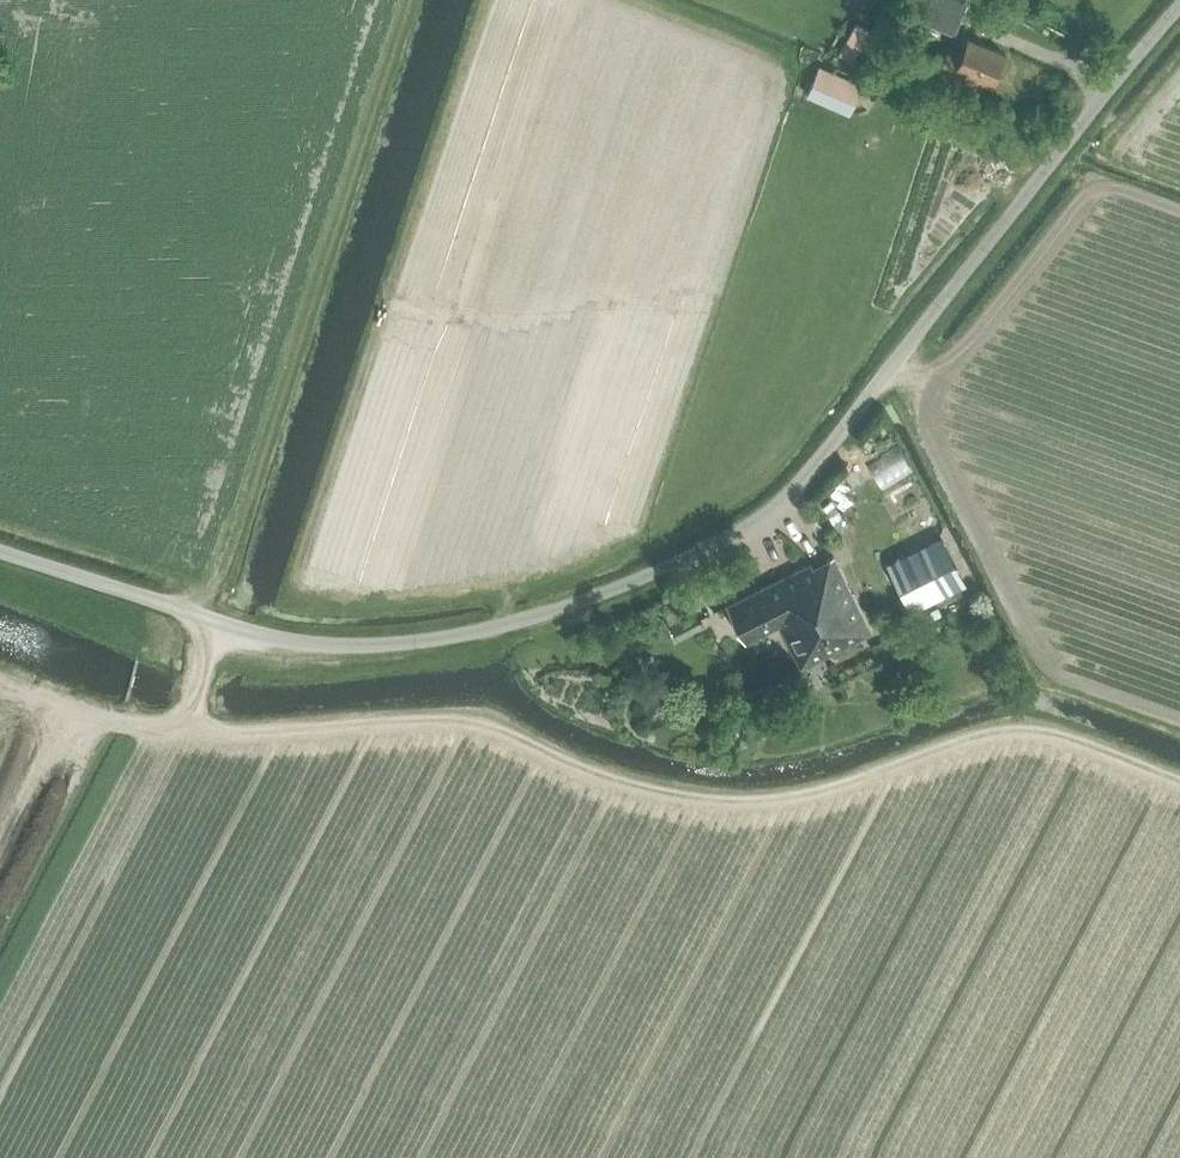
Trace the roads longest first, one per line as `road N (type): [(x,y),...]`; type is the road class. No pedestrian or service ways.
road 1 (unclassified): [(0,552),(223,623),(329,644),(467,632),(560,609),(664,569),(764,516),(801,484),(1179,6)]

